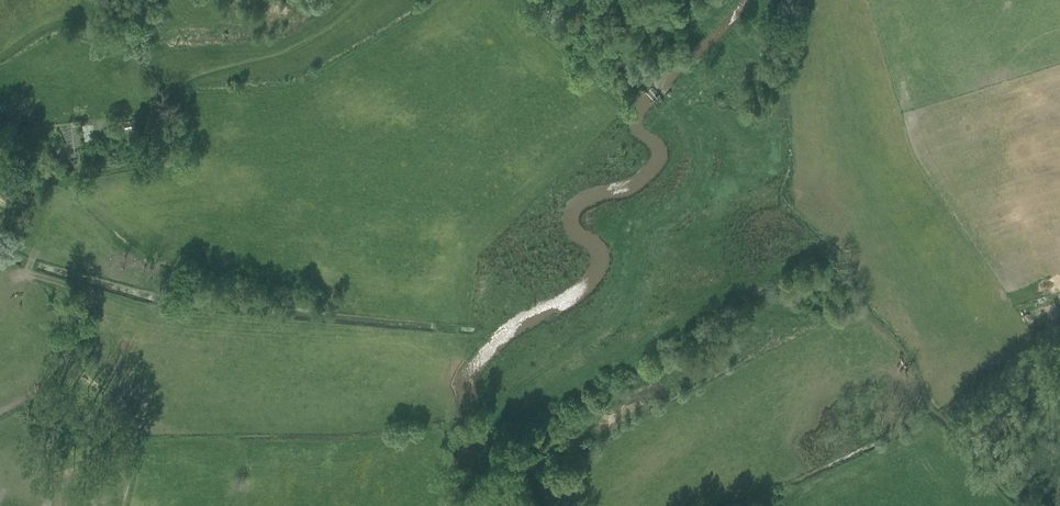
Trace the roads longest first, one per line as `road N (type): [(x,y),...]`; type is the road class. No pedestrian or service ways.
road 1 (track): [(0,130),(53,179),(181,156)]

